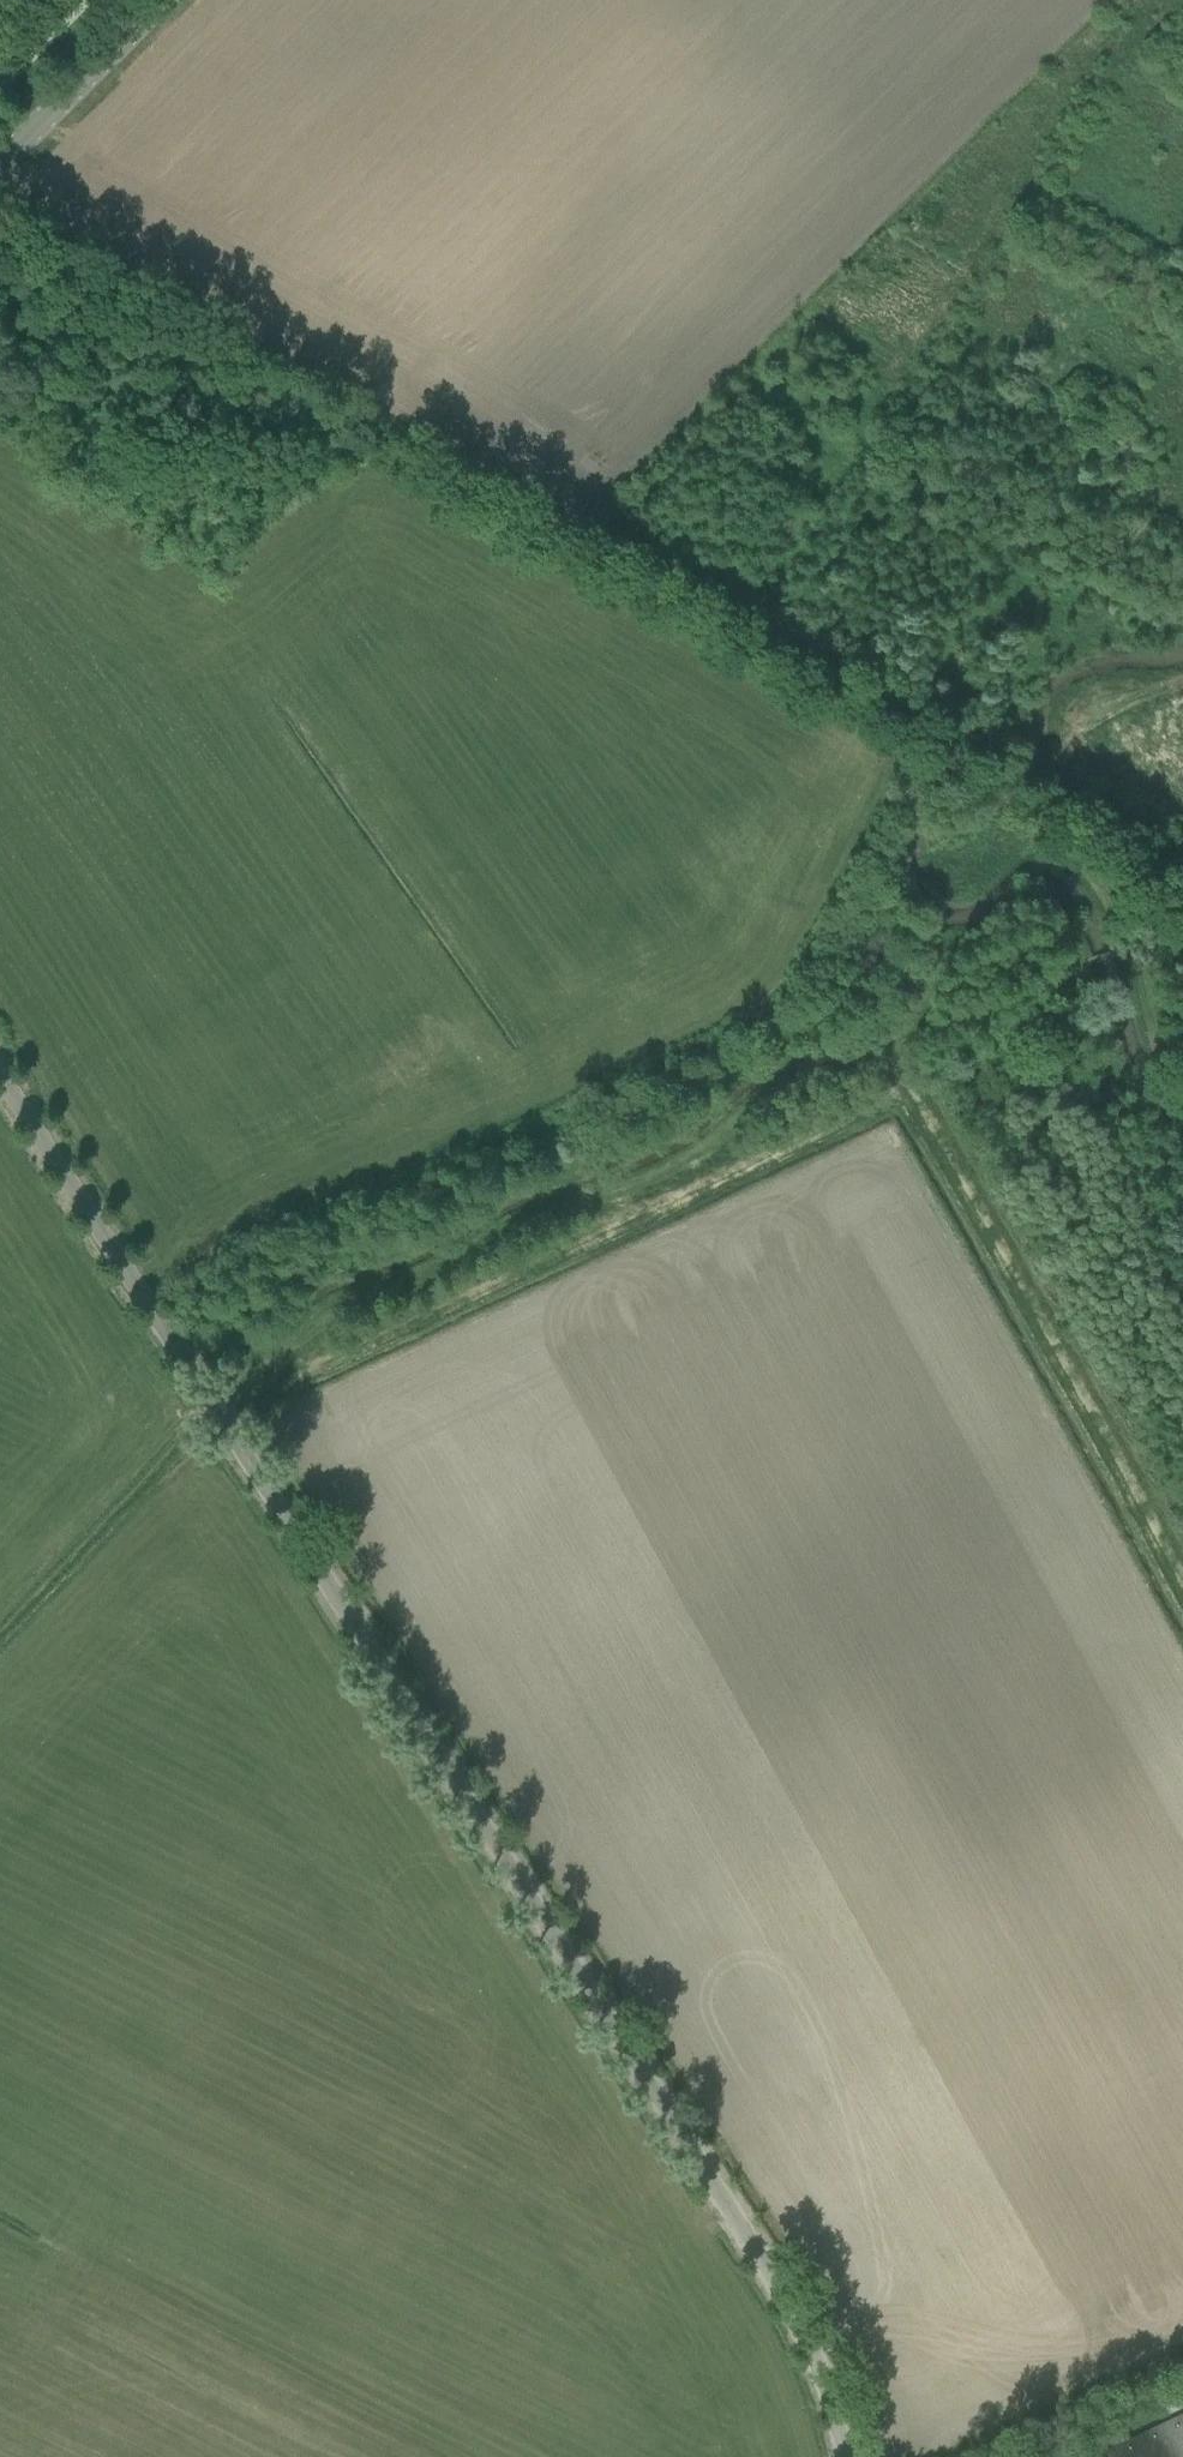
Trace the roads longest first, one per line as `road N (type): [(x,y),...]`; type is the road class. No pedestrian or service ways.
road 1 (unclassified): [(846,2456),(798,2318),(0,1077)]
road 2 (track): [(208,1400),(329,1311),(445,1270),(529,1218),(680,1166),(745,1109),(873,1067),(905,1048),(929,1014)]
road 3 (track): [(1127,948),(1073,862),(1029,819),(1067,719),(1141,686),(1182,683)]
road 4 (track): [(929,1014),(956,941),(984,930),(1034,889),(1053,903),(1078,967)]
road 5 (tertiary): [(0,164),(166,0)]
road 6 (track): [(1078,967),(1127,948),(1168,1090),(1182,1100)]

